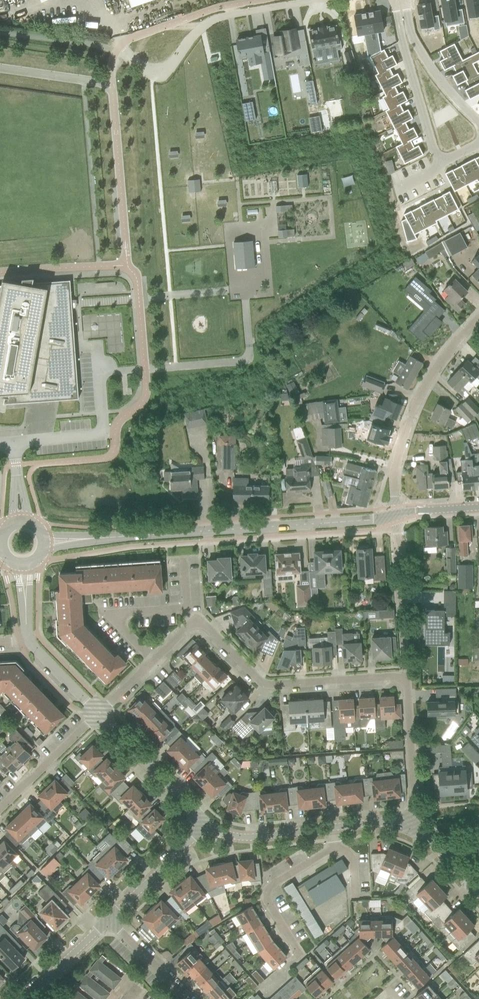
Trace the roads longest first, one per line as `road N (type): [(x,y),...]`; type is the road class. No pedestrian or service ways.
road 1 (residential): [(98,713),(197,621),(269,687),(407,678)]
road 2 (tertiary): [(82,539),(395,516)]
road 3 (residential): [(319,0),(215,19),(161,75),(118,49)]
road 4 (residential): [(395,516),(393,472),(428,380),(478,315)]
road 5 (residential): [(206,826),(98,713)]
road 6 (residential): [(299,954),(269,904),(269,889),(336,848)]
road 7 (residential): [(410,825),(407,678)]
road 8 (residential): [(98,713),(0,809)]
road 9 (residential): [(108,921),(206,826)]
road 10 (residential): [(333,829),(258,839),(206,826)]

